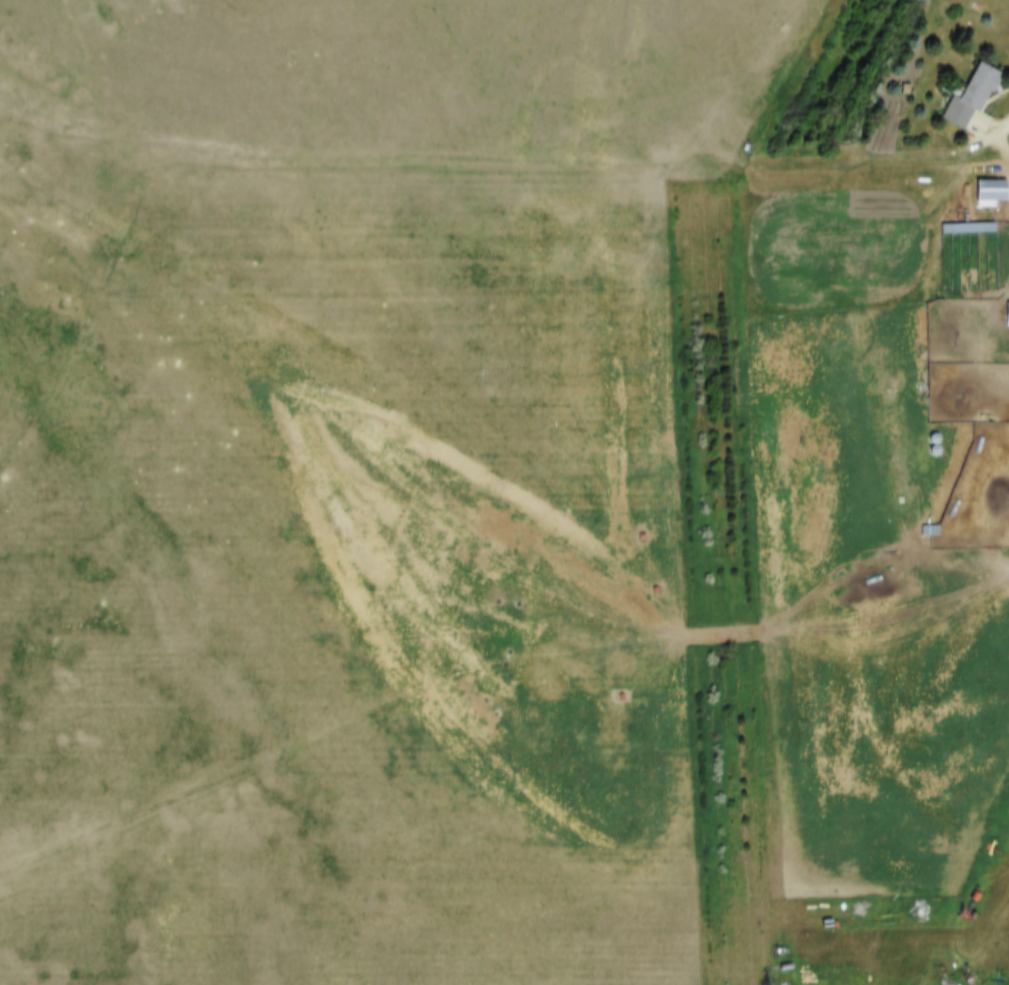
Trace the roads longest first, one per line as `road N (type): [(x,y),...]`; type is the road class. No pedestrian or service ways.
road 1 (track): [(819,314),(828,220),(853,167),(958,155),(1007,133)]

